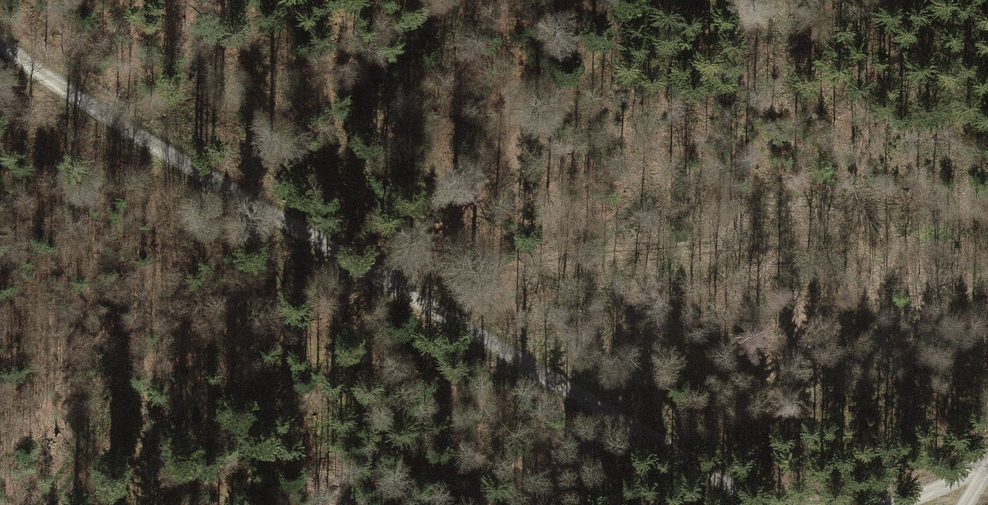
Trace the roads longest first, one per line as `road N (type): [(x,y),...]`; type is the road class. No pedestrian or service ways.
road 1 (track): [(0,43),(77,99),(421,297),(753,504)]
road 2 (track): [(421,297),(635,0)]

